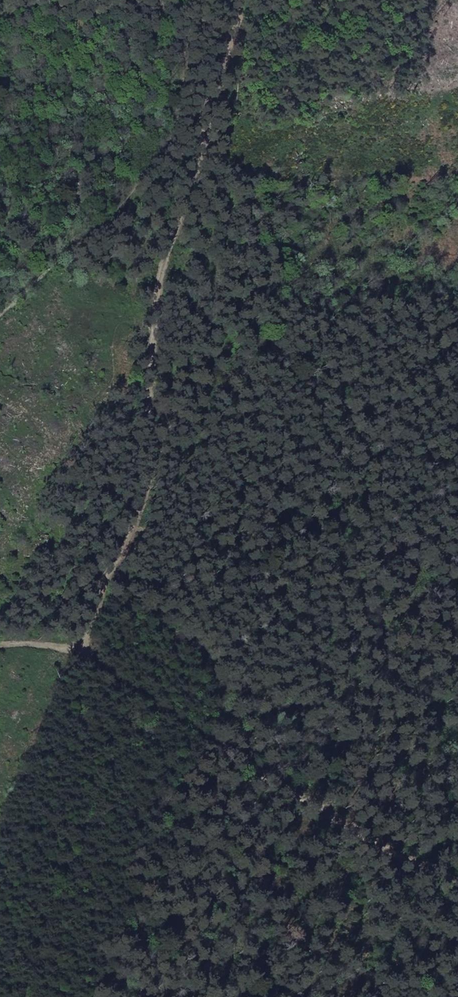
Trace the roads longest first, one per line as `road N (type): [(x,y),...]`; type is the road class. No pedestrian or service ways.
road 1 (track): [(457,885),(211,745),(111,678),(84,648),(146,479),(151,290),(185,204),(238,0)]
road 2 (track): [(0,313),(104,213),(172,111),(183,64),(176,24),(159,0)]

